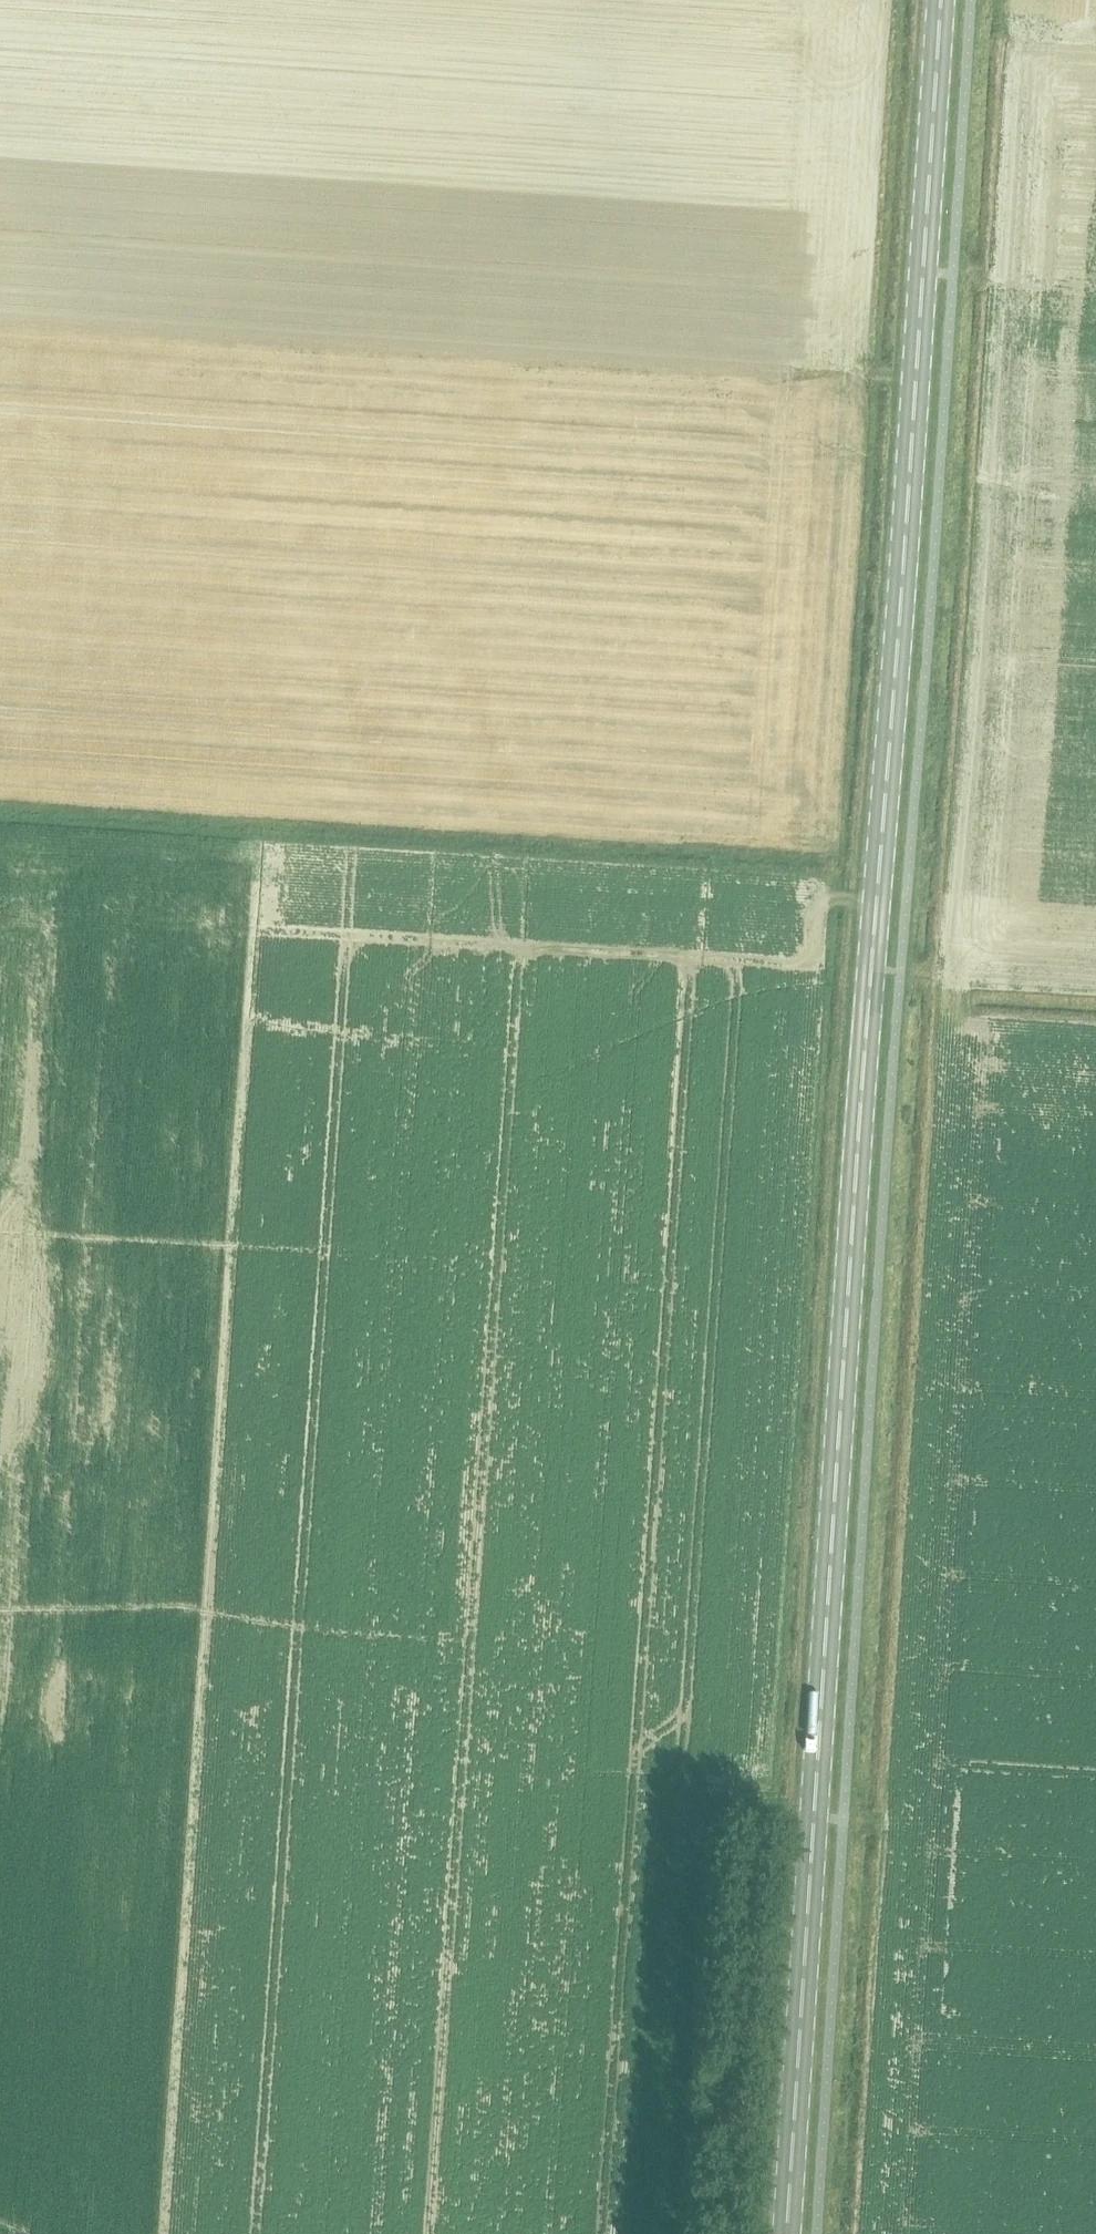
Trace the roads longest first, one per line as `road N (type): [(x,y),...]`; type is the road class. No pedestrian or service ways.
road 1 (secondary): [(787,2233),(943,0)]

